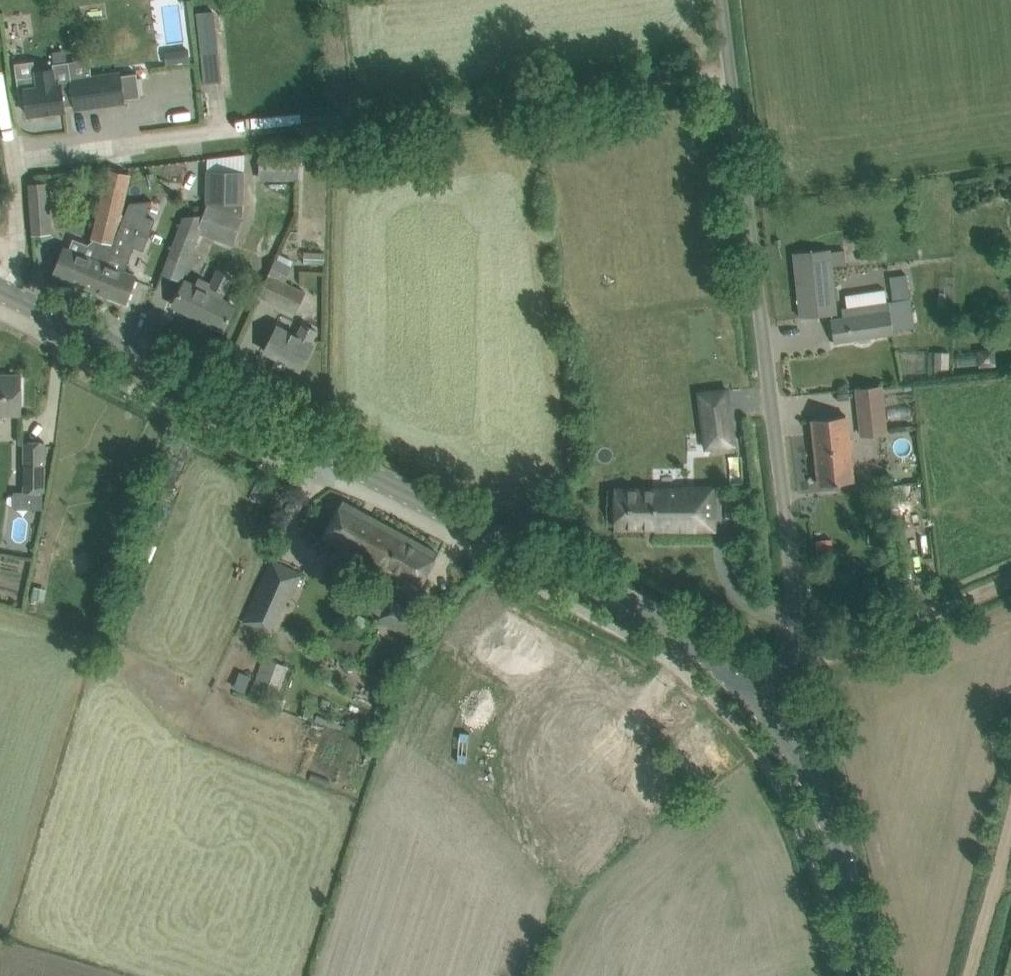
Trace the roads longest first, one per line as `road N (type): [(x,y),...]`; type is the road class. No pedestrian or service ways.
road 1 (tertiary): [(781,733),(674,629),(0,291)]
road 2 (unclassified): [(781,733),(795,666),(715,0)]
road 3 (tertiary): [(872,975),(816,787),(781,733)]

